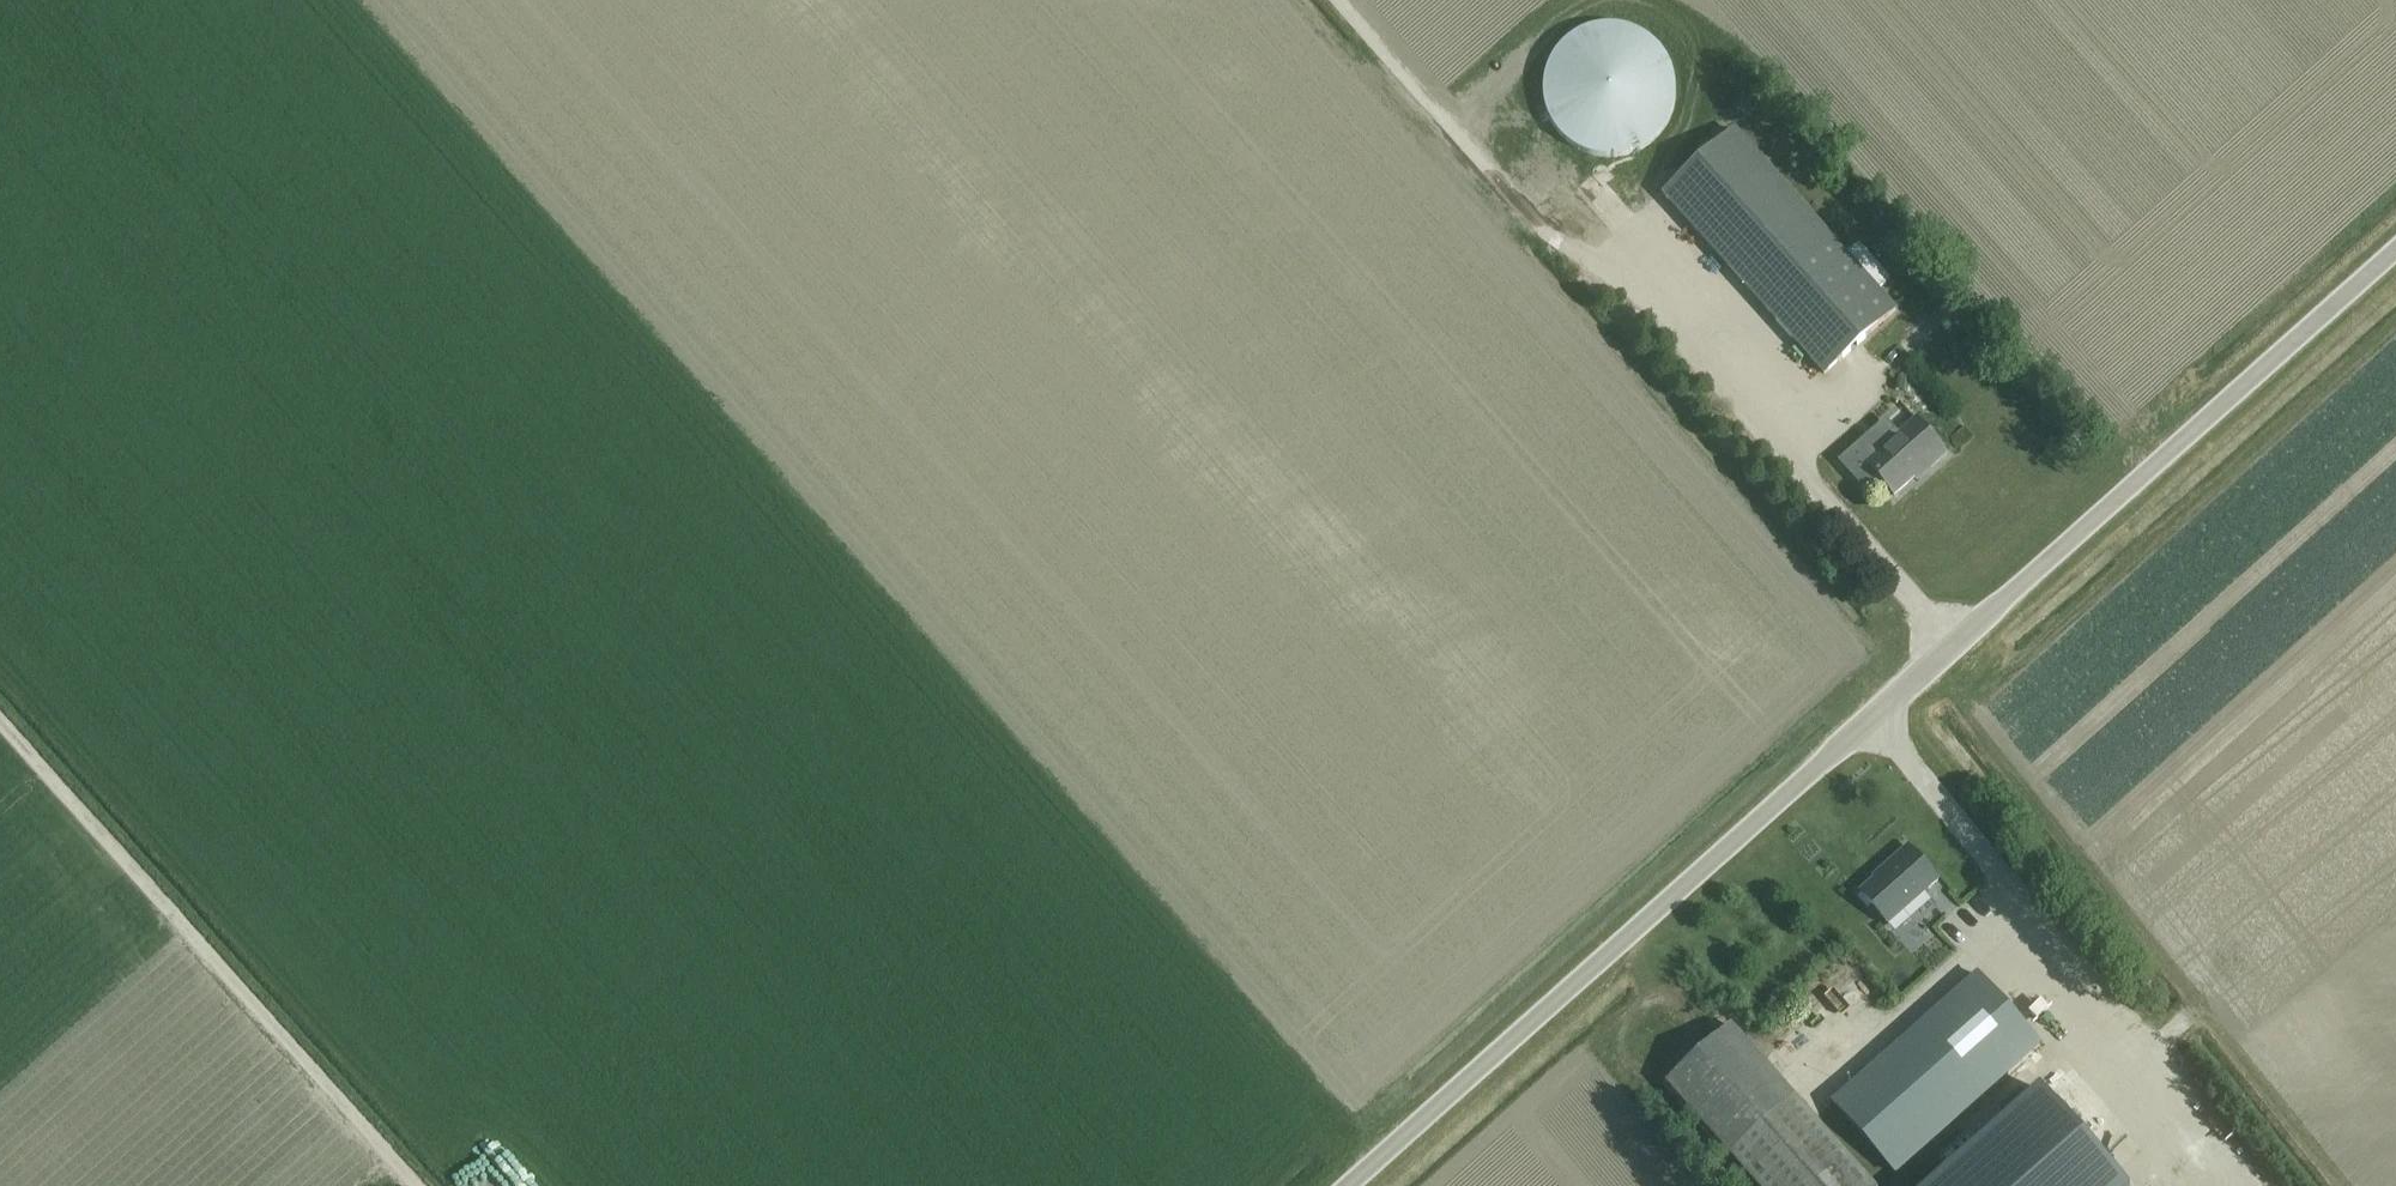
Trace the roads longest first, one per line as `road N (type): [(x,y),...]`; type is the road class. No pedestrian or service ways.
road 1 (unclassified): [(1357,1185),(2395,252)]

